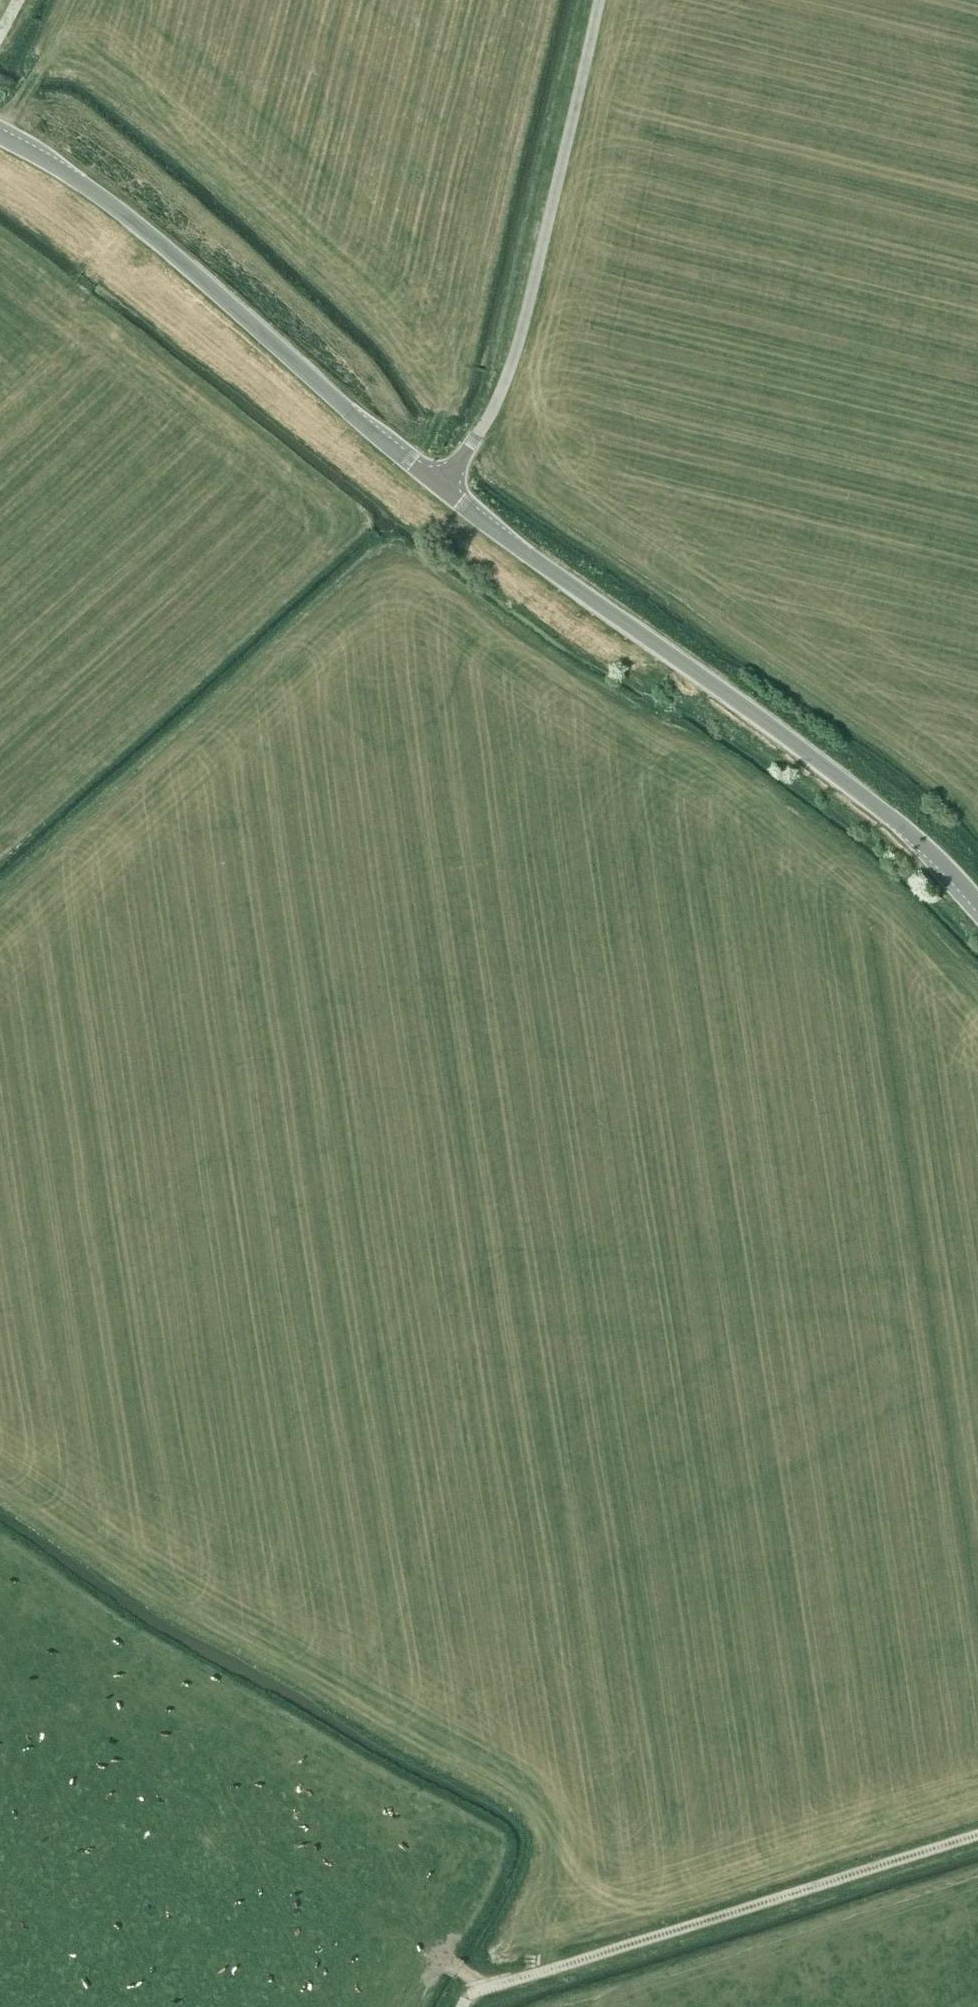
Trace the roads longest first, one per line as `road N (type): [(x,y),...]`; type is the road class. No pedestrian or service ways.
road 1 (tertiary): [(977,905),(888,817),(516,546),(150,243),(0,141)]
road 2 (track): [(977,1834),(475,1991),(459,2006)]

